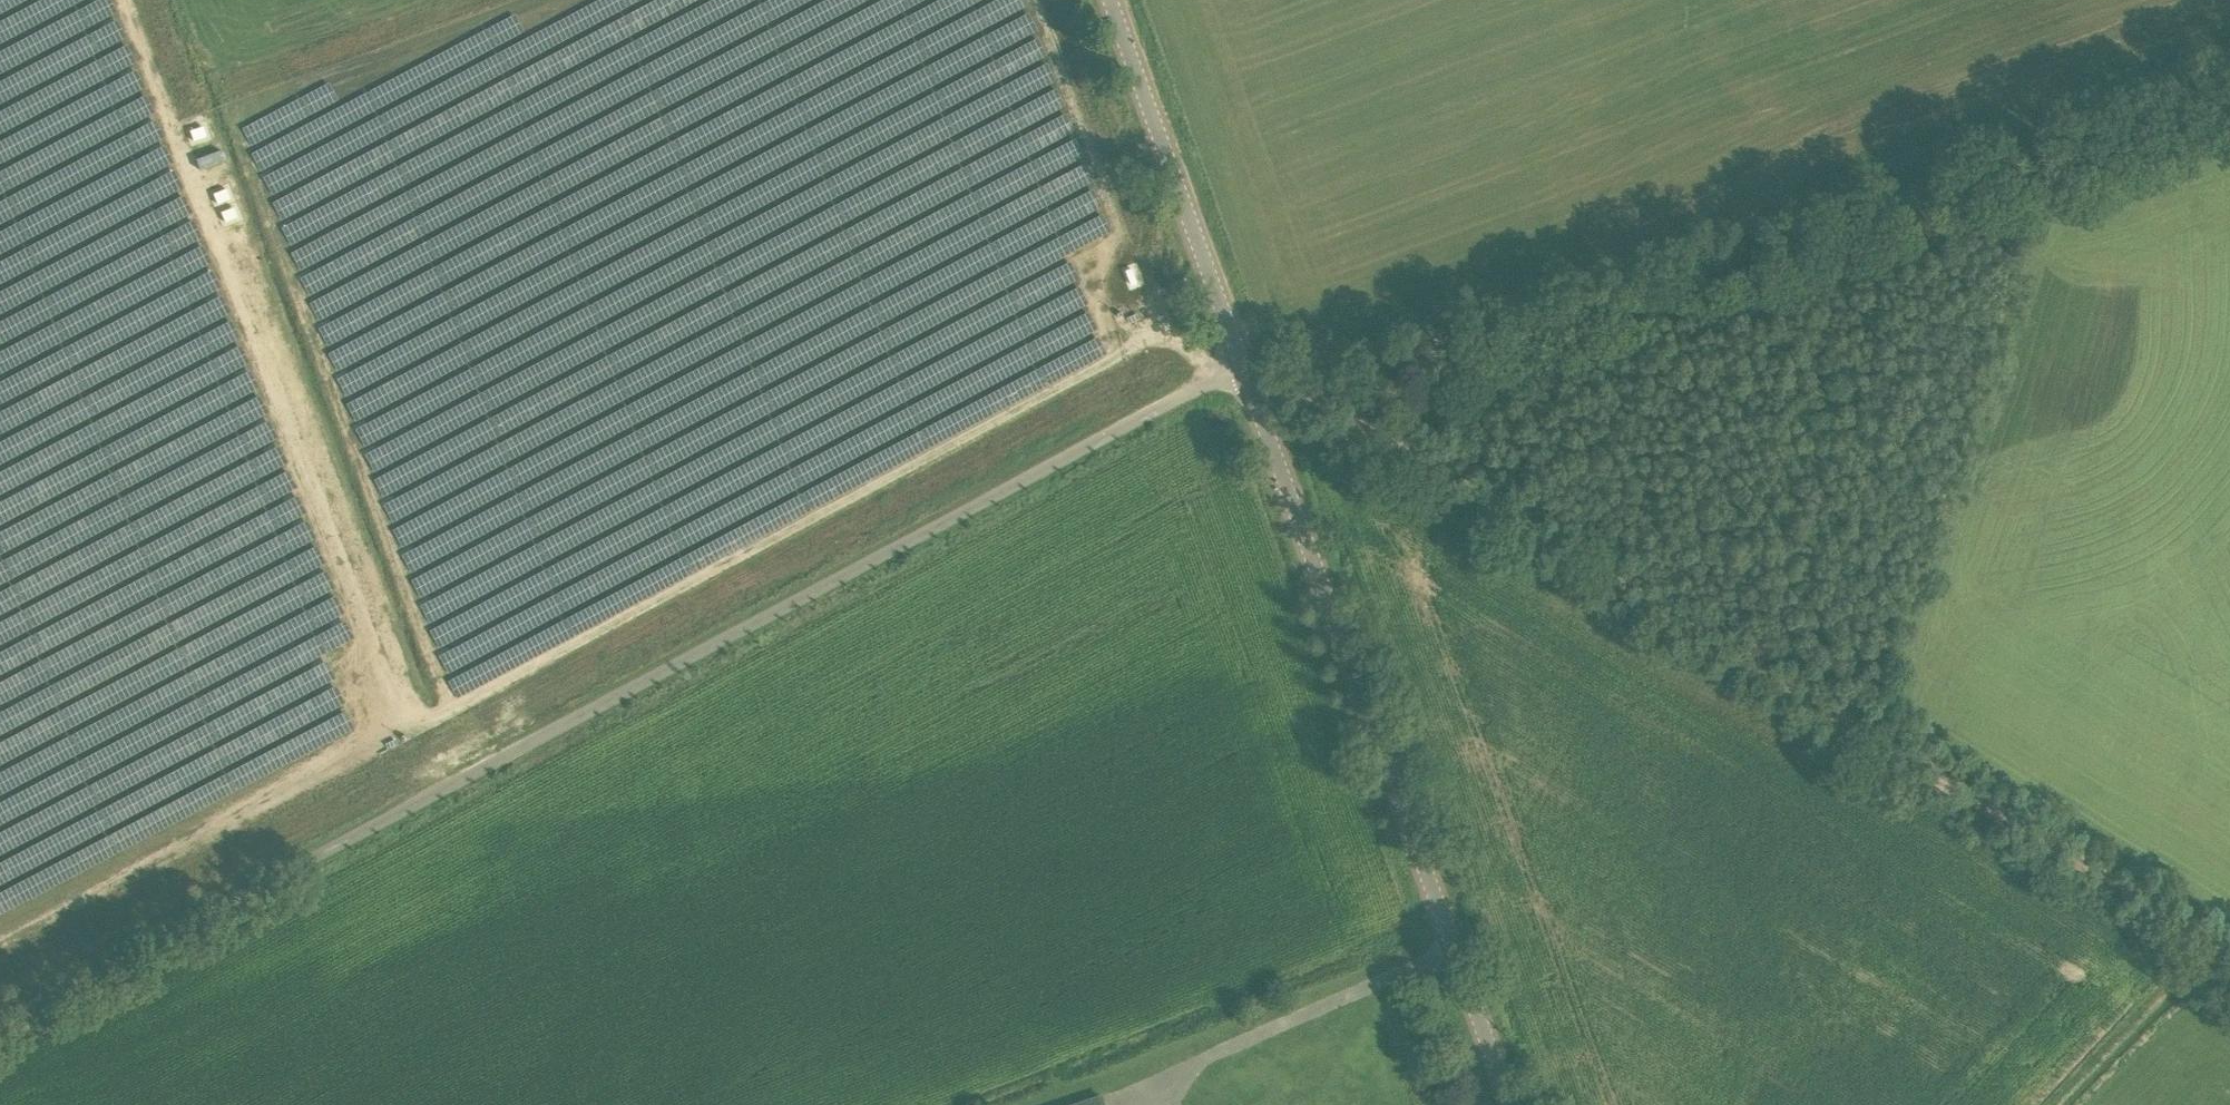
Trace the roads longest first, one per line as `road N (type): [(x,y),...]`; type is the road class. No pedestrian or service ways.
road 1 (unclassified): [(0,1022),(1242,367)]
road 2 (track): [(2229,950),(1543,531),(1276,375),(1242,367)]
road 3 (tertiary): [(1509,1104),(1242,367)]
road 4 (tertiary): [(1242,367),(1110,0)]

